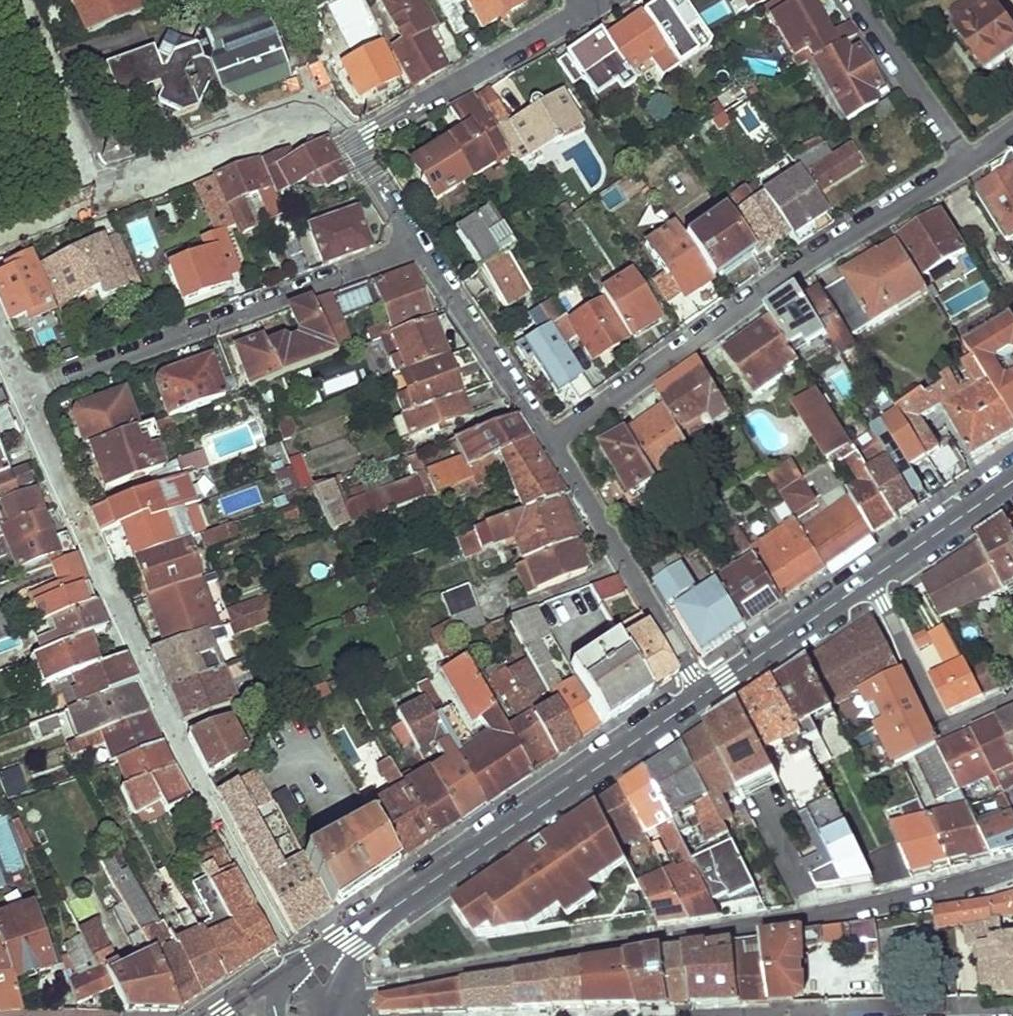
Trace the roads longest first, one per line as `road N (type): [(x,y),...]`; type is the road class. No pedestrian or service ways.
road 1 (residential): [(342,994),(792,918),(1012,866)]
road 2 (residential): [(298,969),(158,712),(19,397)]
road 3 (residential): [(551,441),(796,267),(971,162)]
road 4 (secondary): [(704,693),(350,941)]
road 5 (residential): [(19,397),(423,245)]
road 6 (residential): [(551,441),(704,693)]
road 7 (residential): [(95,193),(306,111),(325,113),(353,139)]
road 8 (residential): [(589,11),(353,139)]
road 9 (residential): [(1012,695),(952,723),(938,720),(868,580)]
road 10 (residential): [(423,245),(551,441)]
road 11 (residential): [(95,193),(8,0)]
road 12 (secondary): [(868,580),(704,693)]
road 13 (residential): [(857,0),(971,162)]
road 14 (secondary): [(1012,479),(868,580)]
road 15 (residential): [(353,139),(423,245)]

